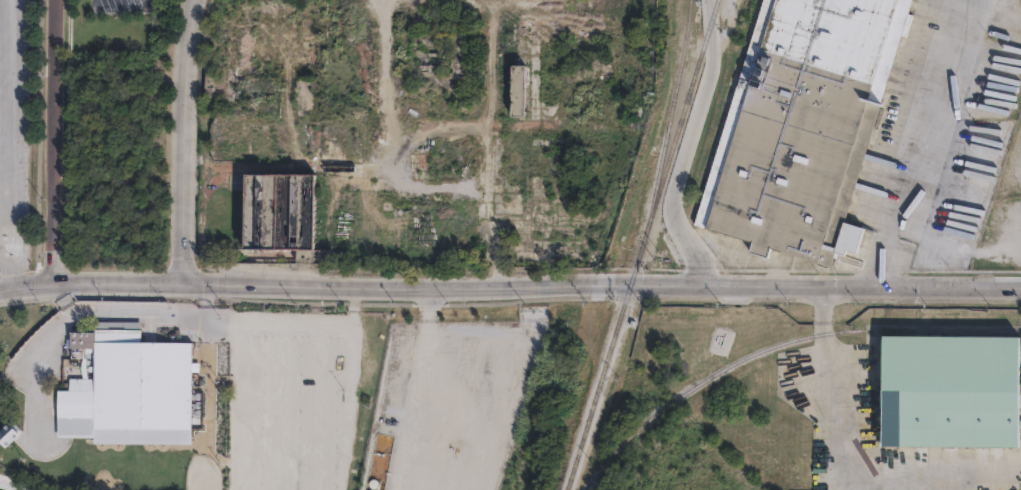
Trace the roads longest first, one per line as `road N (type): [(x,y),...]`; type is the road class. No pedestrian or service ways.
road 1 (secondary): [(0,289),(1020,289)]
road 2 (residential): [(182,284),(196,0)]
road 3 (residential): [(52,284),(56,0)]

